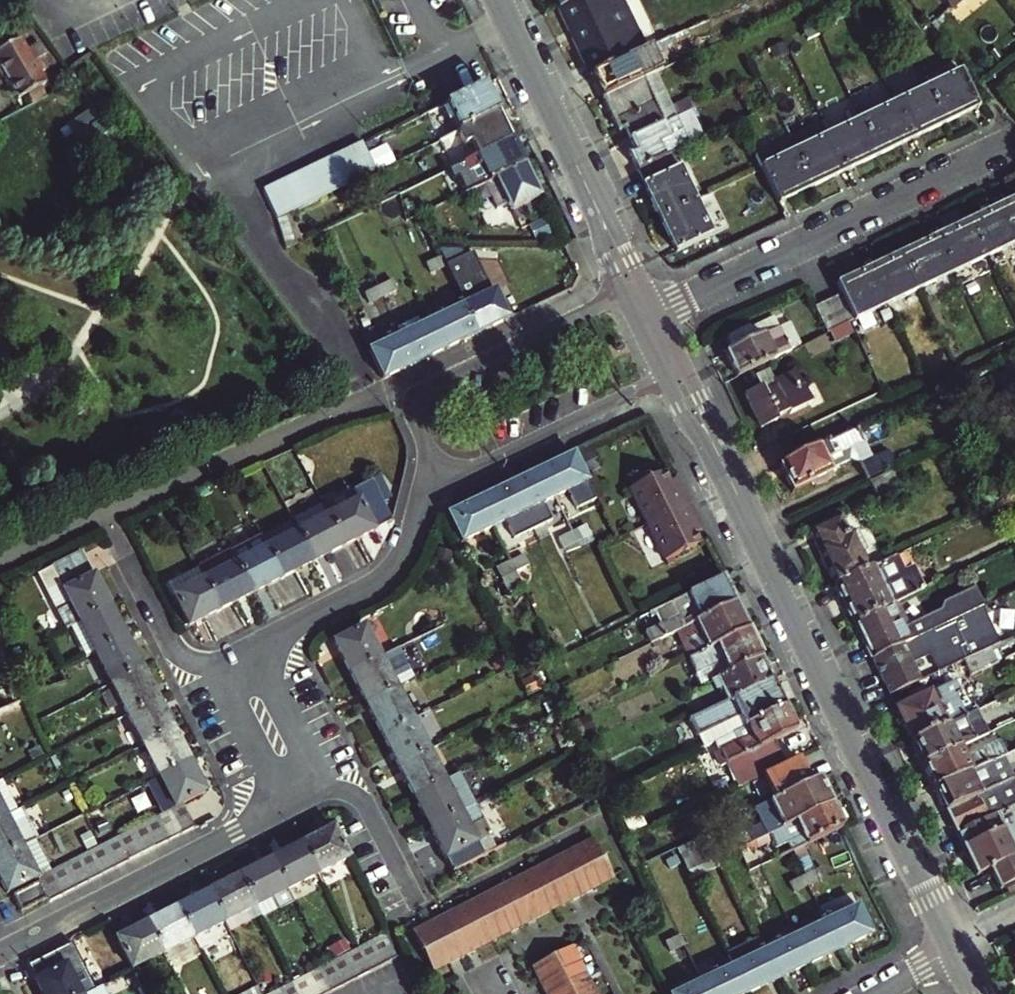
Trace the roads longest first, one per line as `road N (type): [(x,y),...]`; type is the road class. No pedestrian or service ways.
road 1 (residential): [(954,950),(678,374)]
road 2 (residential): [(650,319),(1014,142)]
road 3 (residential): [(314,795),(0,954)]
road 4 (residential): [(636,289),(495,0)]
road 5 (residential): [(678,374),(437,488)]
road 6 (residential): [(437,488),(384,580),(246,653)]
road 7 (residential): [(246,653),(199,666),(182,656),(104,517)]
road 8 (residential): [(434,387),(636,289)]
road 9 (residential): [(314,795),(341,789),(361,798),(416,902)]
road 10 (residential): [(246,653),(314,795)]

